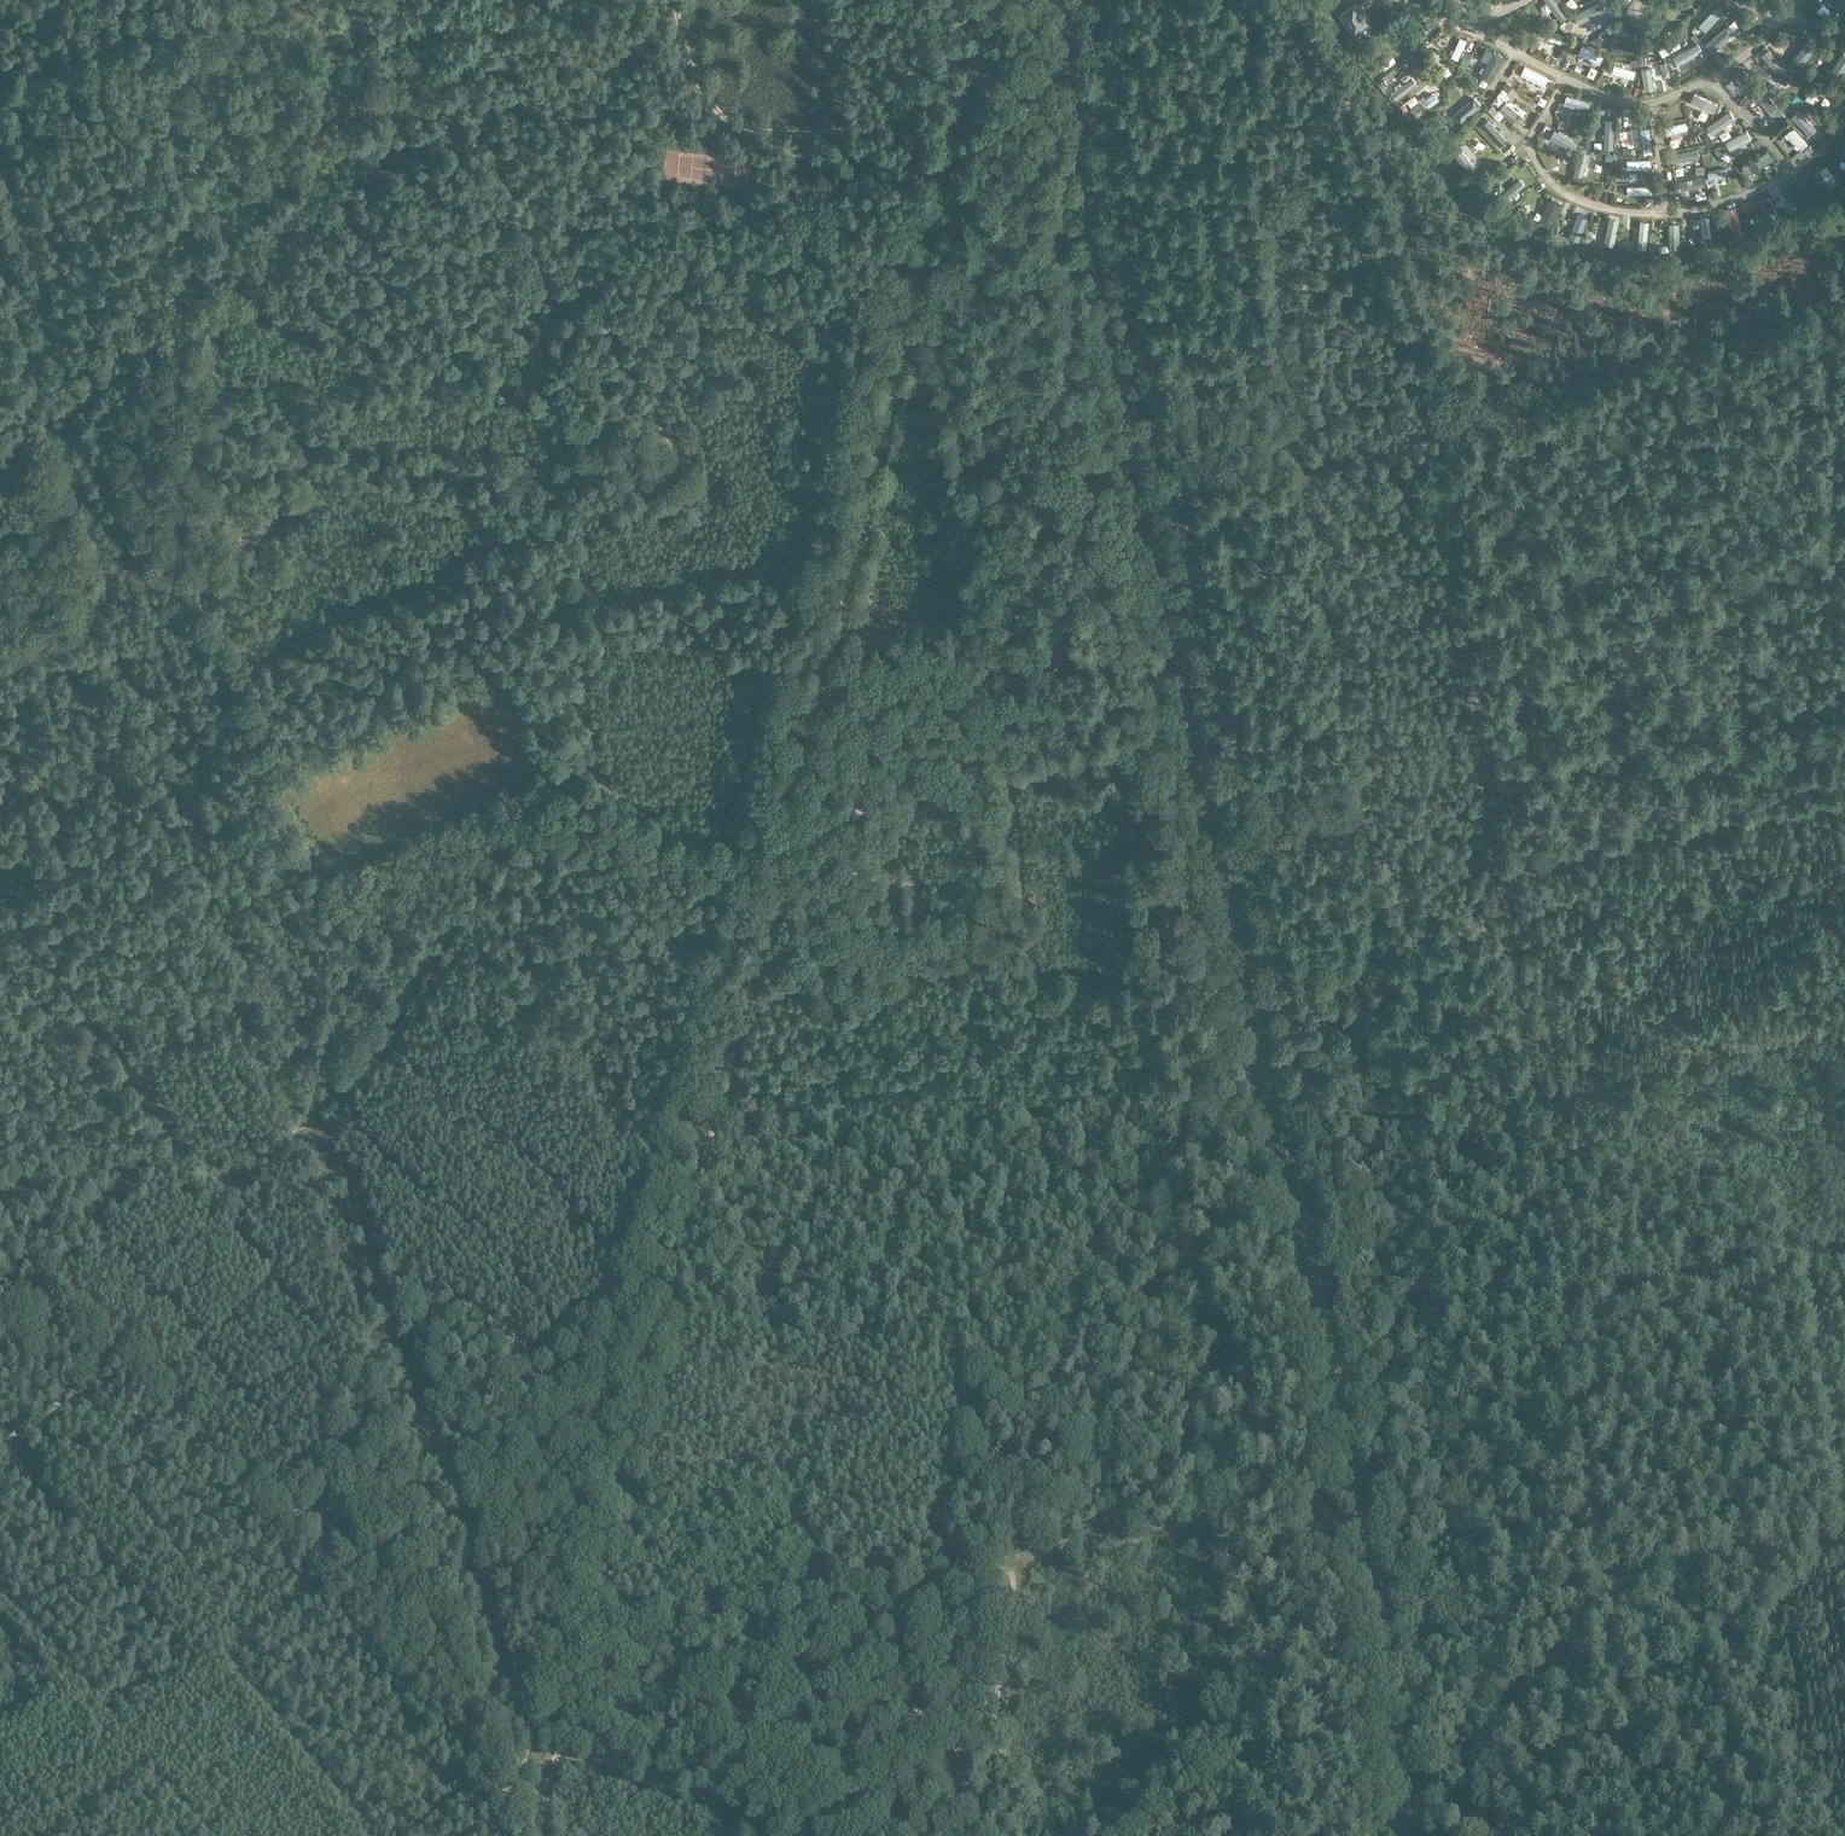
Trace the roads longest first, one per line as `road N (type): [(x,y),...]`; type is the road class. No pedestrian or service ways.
road 1 (secondary): [(1404,1835),(1385,1633),(1129,423),(1065,0)]
road 2 (track): [(1639,1835),(1421,325)]
road 3 (track): [(786,839),(558,1756)]
road 4 (track): [(1293,0),(1336,71),(1421,325),(1480,363),(1508,376),(1557,376),(1844,288)]
road 5 (track): [(944,171),(786,839)]
road 6 (track): [(305,1119),(397,1008),(530,807),(563,775),(603,780),(682,832),(786,839)]
road 7 (track): [(532,1734),(489,1637),(470,1530),(375,1268),(322,1135),(305,1119)]
road 8 (track): [(116,1362),(489,1782),(517,1790)]
road 9 (track): [(305,1119),(246,1183),(213,1183),(145,1076),(0,887)]
road 10 (track): [(1385,1633),(1844,1544)]
road 11 (track): [(1564,76),(1531,145),(1541,169),(1573,195),(1647,214),(1711,206),(1777,181),(1824,146),(1844,119)]
road 12 (track): [(968,90),(933,93),(881,121),(837,131),(733,125),(699,87),(677,0)]
road 13 (track): [(1844,799),(1500,867)]
road 14 (track): [(1015,1562),(982,1835)]
road 15 (track): [(0,1447),(116,1362)]

